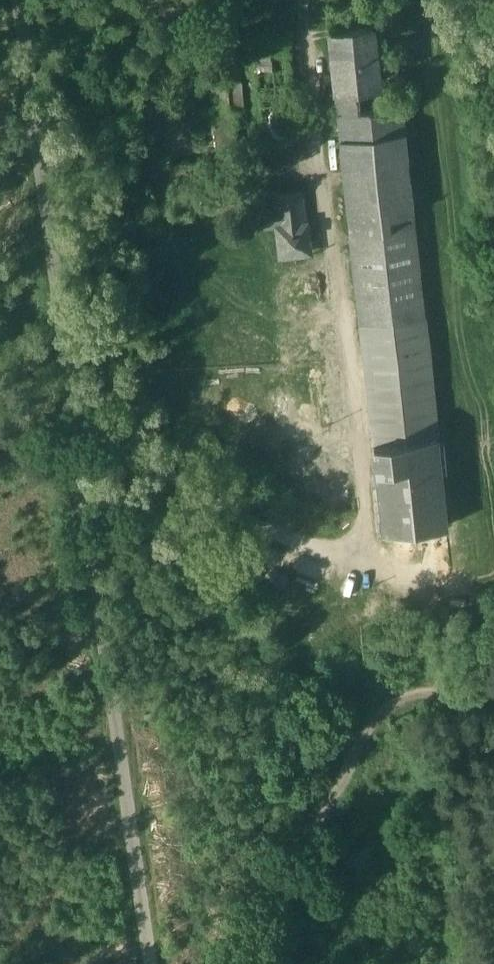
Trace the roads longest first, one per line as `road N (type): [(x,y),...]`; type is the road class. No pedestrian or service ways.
road 1 (unclassified): [(149,963),(19,0)]
road 2 (track): [(254,963),(328,801),(379,714),(412,694),(493,683)]

